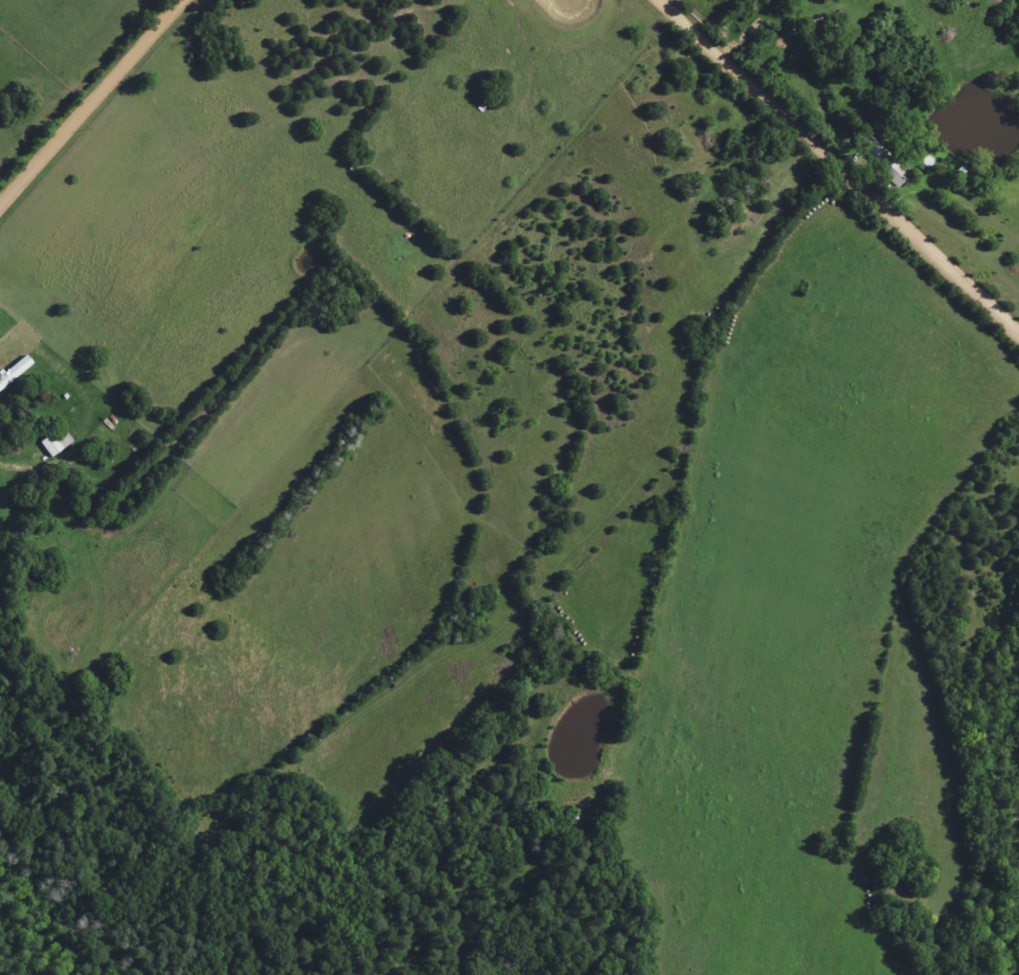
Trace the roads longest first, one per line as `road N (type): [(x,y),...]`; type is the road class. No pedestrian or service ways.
road 1 (residential): [(1018,334),(658,0)]
road 2 (residential): [(190,0),(0,214)]

